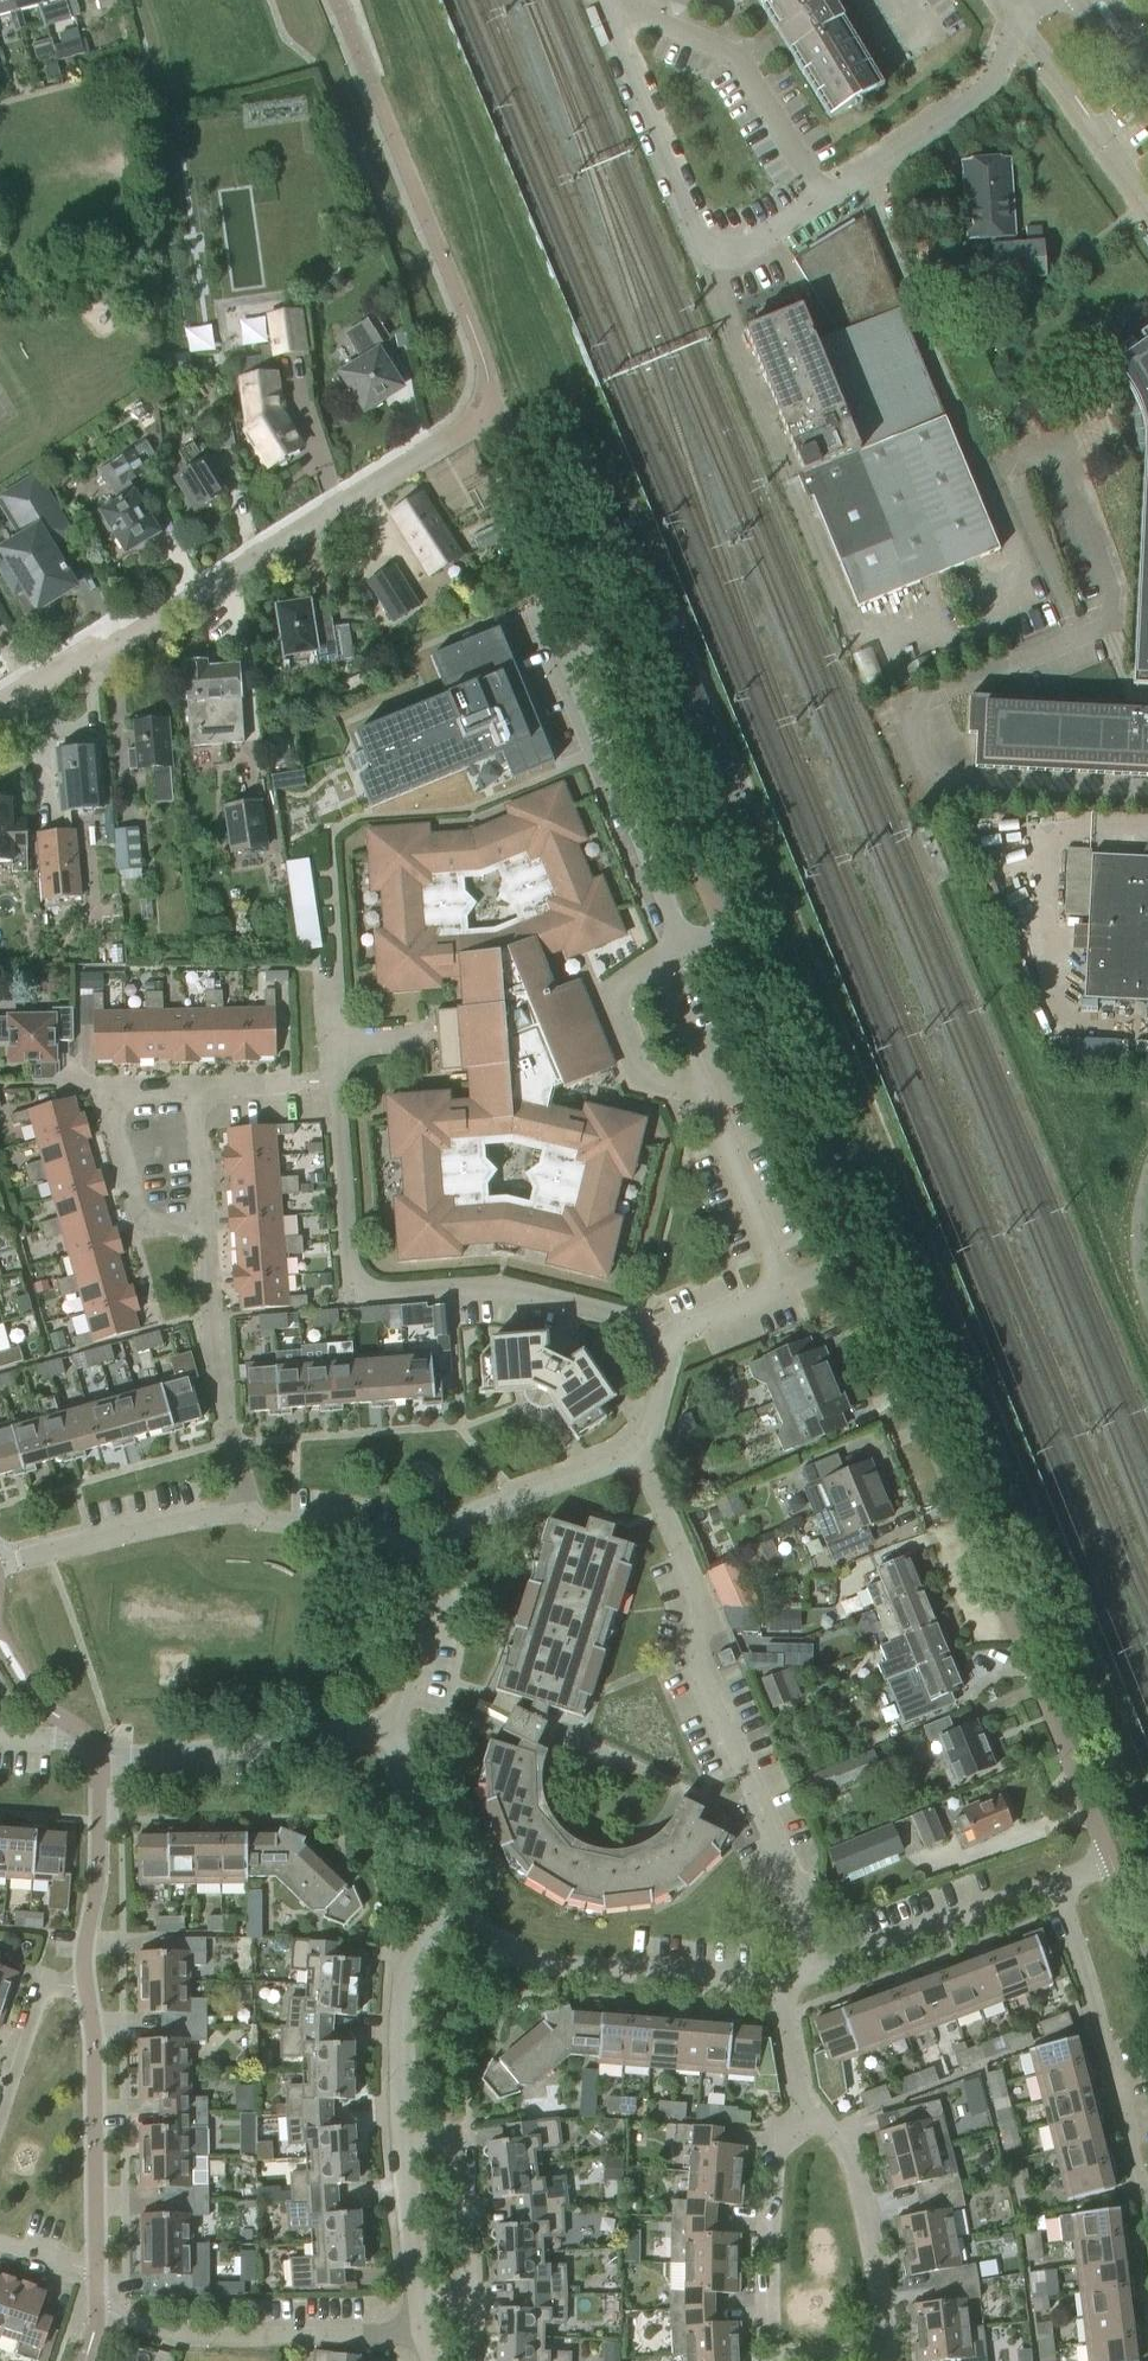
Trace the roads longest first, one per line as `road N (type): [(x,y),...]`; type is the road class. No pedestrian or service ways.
road 1 (residential): [(863,1256),(569,549)]
road 2 (residential): [(1112,1865),(863,1256)]
road 3 (residential): [(812,1967),(802,1907),(694,1647),(706,1613),(634,1456)]
road 4 (residential): [(0,714),(447,440)]
road 5 (residential): [(607,17),(701,240),(716,250),(744,250),(823,199)]
road 6 (residential): [(427,2338),(244,2341),(98,2324),(97,2272)]
road 7 (residential): [(441,1920),(554,1964),(786,1986)]
road 8 (residential): [(634,1456),(670,1335),(863,1256)]
road 9 (residential): [(1056,1885),(1136,2172),(1147,2185)]
road 10 (residential): [(823,199),(735,53),(625,9),(607,17)]
road 11 (residential): [(248,1511),(210,1353),(204,1222)]
road 12 (residential): [(97,2272),(94,2026),(84,1983)]
road 13 (residential): [(100,1763),(387,1730)]
road 14 (residential): [(823,199),(985,88),(1021,17)]
road 15 (residential): [(204,1222),(145,1224),(111,1121),(118,1100),(133,1094),(194,1092)]
road 16 (residential): [(194,1092),(331,1079),(326,984),(339,959)]
road 17 (residential): [(812,1967),(1056,1885)]
road 18 (residential): [(776,2356),(780,2148),(817,2118)]
road 19 (residential): [(0,1557),(248,1511)]
road 20 (residential): [(885,2351),(850,2160),(817,2118)]
road 21 (residential): [(404,2148),(407,1983),(441,1920)]
road 22 (residential): [(420,1549),(516,1494),(634,1456)]
road 23 (residential): [(84,1983),(100,1763)]
road 24 (residential): [(475,2301),(464,2152),(404,2148)]
road 25 (residential): [(441,1920),(441,1853),(387,1730)]
road 26 (residential): [(387,1730),(420,1632),(420,1549)]
road 27 (residential): [(248,1511),(420,1549)]
road 28 (residential): [(0,2112),(40,1989),(84,1983)]
road 29 (residential): [(414,2299),(404,2148)]
road 30 (residential): [(817,2118),(798,2089),(786,1986)]
road 31 (residential): [(204,1222),(194,1092)]

